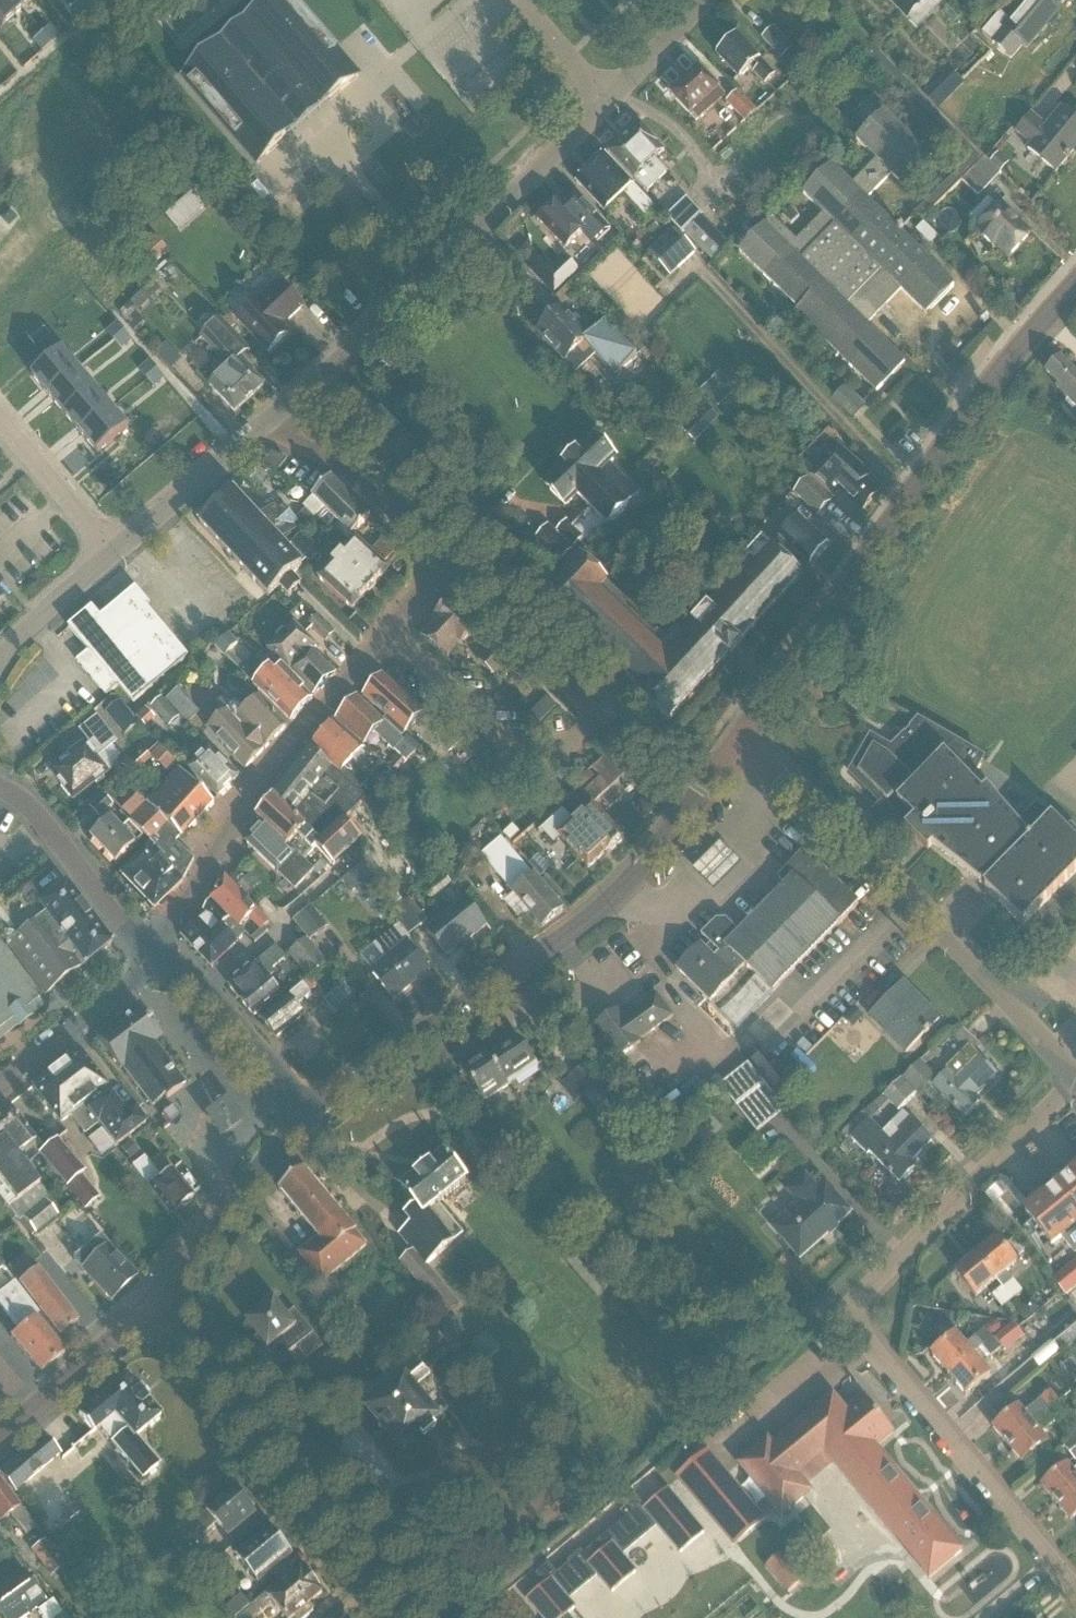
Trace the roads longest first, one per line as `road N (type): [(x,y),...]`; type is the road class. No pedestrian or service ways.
road 1 (residential): [(1075,1589),(877,1355),(855,1318),(871,1287),(1075,1081)]
road 2 (tertiary): [(303,1121),(624,893),(736,743)]
road 3 (tertiary): [(736,743),(915,480),(1075,288)]
road 4 (residential): [(1075,1079),(928,921),(736,743)]
road 5 (residential): [(269,423),(606,106)]
road 6 (unclassified): [(421,1617),(154,1305)]
road 7 (residential): [(160,947),(231,827),(389,634)]
road 8 (residential): [(594,722),(527,761),(389,634)]
road 9 (tertiary): [(154,1305),(199,1236),(303,1121)]
road 10 (residential): [(448,569),(341,467),(269,423)]
road 11 (unclassified): [(303,1121),(196,979),(160,947)]
road 12 (unclassified): [(160,947),(123,924),(24,804),(0,793)]
road 13 (residential): [(160,947),(137,979),(0,1085)]
road 14 (residential): [(594,722),(448,569)]
road 15 (residential): [(113,554),(269,423)]
road 16 (tertiary): [(0,1437),(154,1305)]
road 17 (residential): [(113,554),(0,422)]
road 18 (residential): [(0,661),(113,554)]
road 19 (residential): [(606,106),(706,0)]
road 20 (residential): [(606,106),(514,0)]

